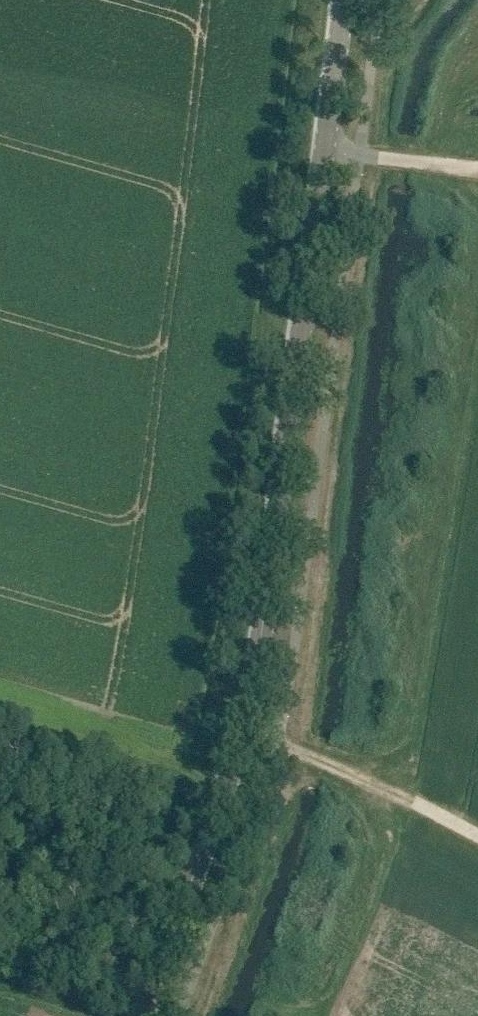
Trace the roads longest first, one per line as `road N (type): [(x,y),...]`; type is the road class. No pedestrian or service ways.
road 1 (secondary): [(140,1015),(225,778),(290,461),(344,0)]
road 2 (track): [(477,845),(236,722)]
road 3 (track): [(477,173),(323,151)]

